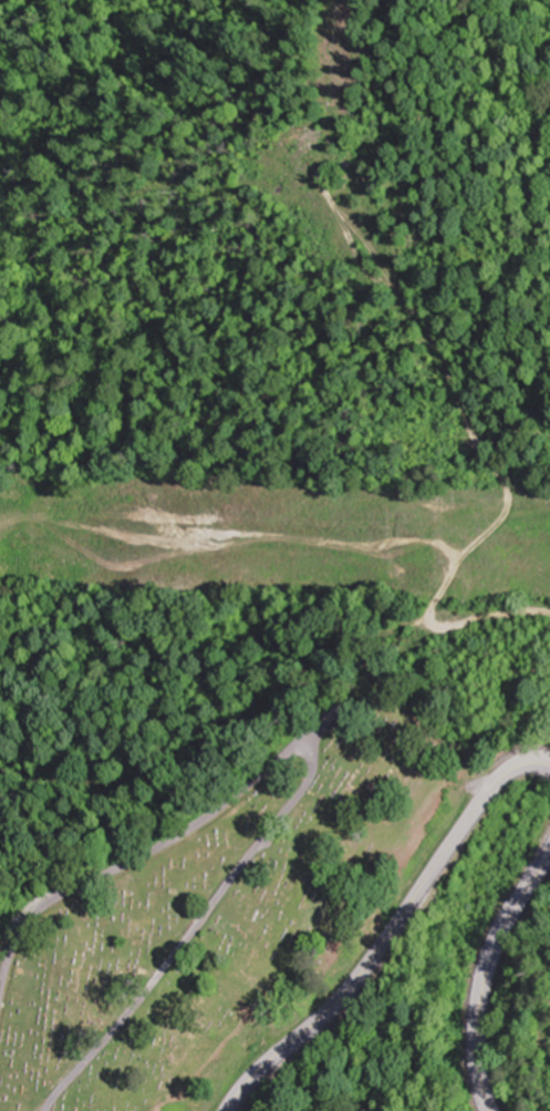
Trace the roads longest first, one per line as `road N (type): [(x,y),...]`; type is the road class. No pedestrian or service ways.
road 1 (residential): [(47,1110),(307,784),(312,762),(288,760),(185,836),(49,906),(20,942),(0,1005)]
road 2 (tertiary): [(227,1110),(260,1067),(367,964),(495,785),(527,765),(549,768)]
road 3 (tertiary): [(549,847),(507,920),(481,996),(479,1069),(491,1110)]

